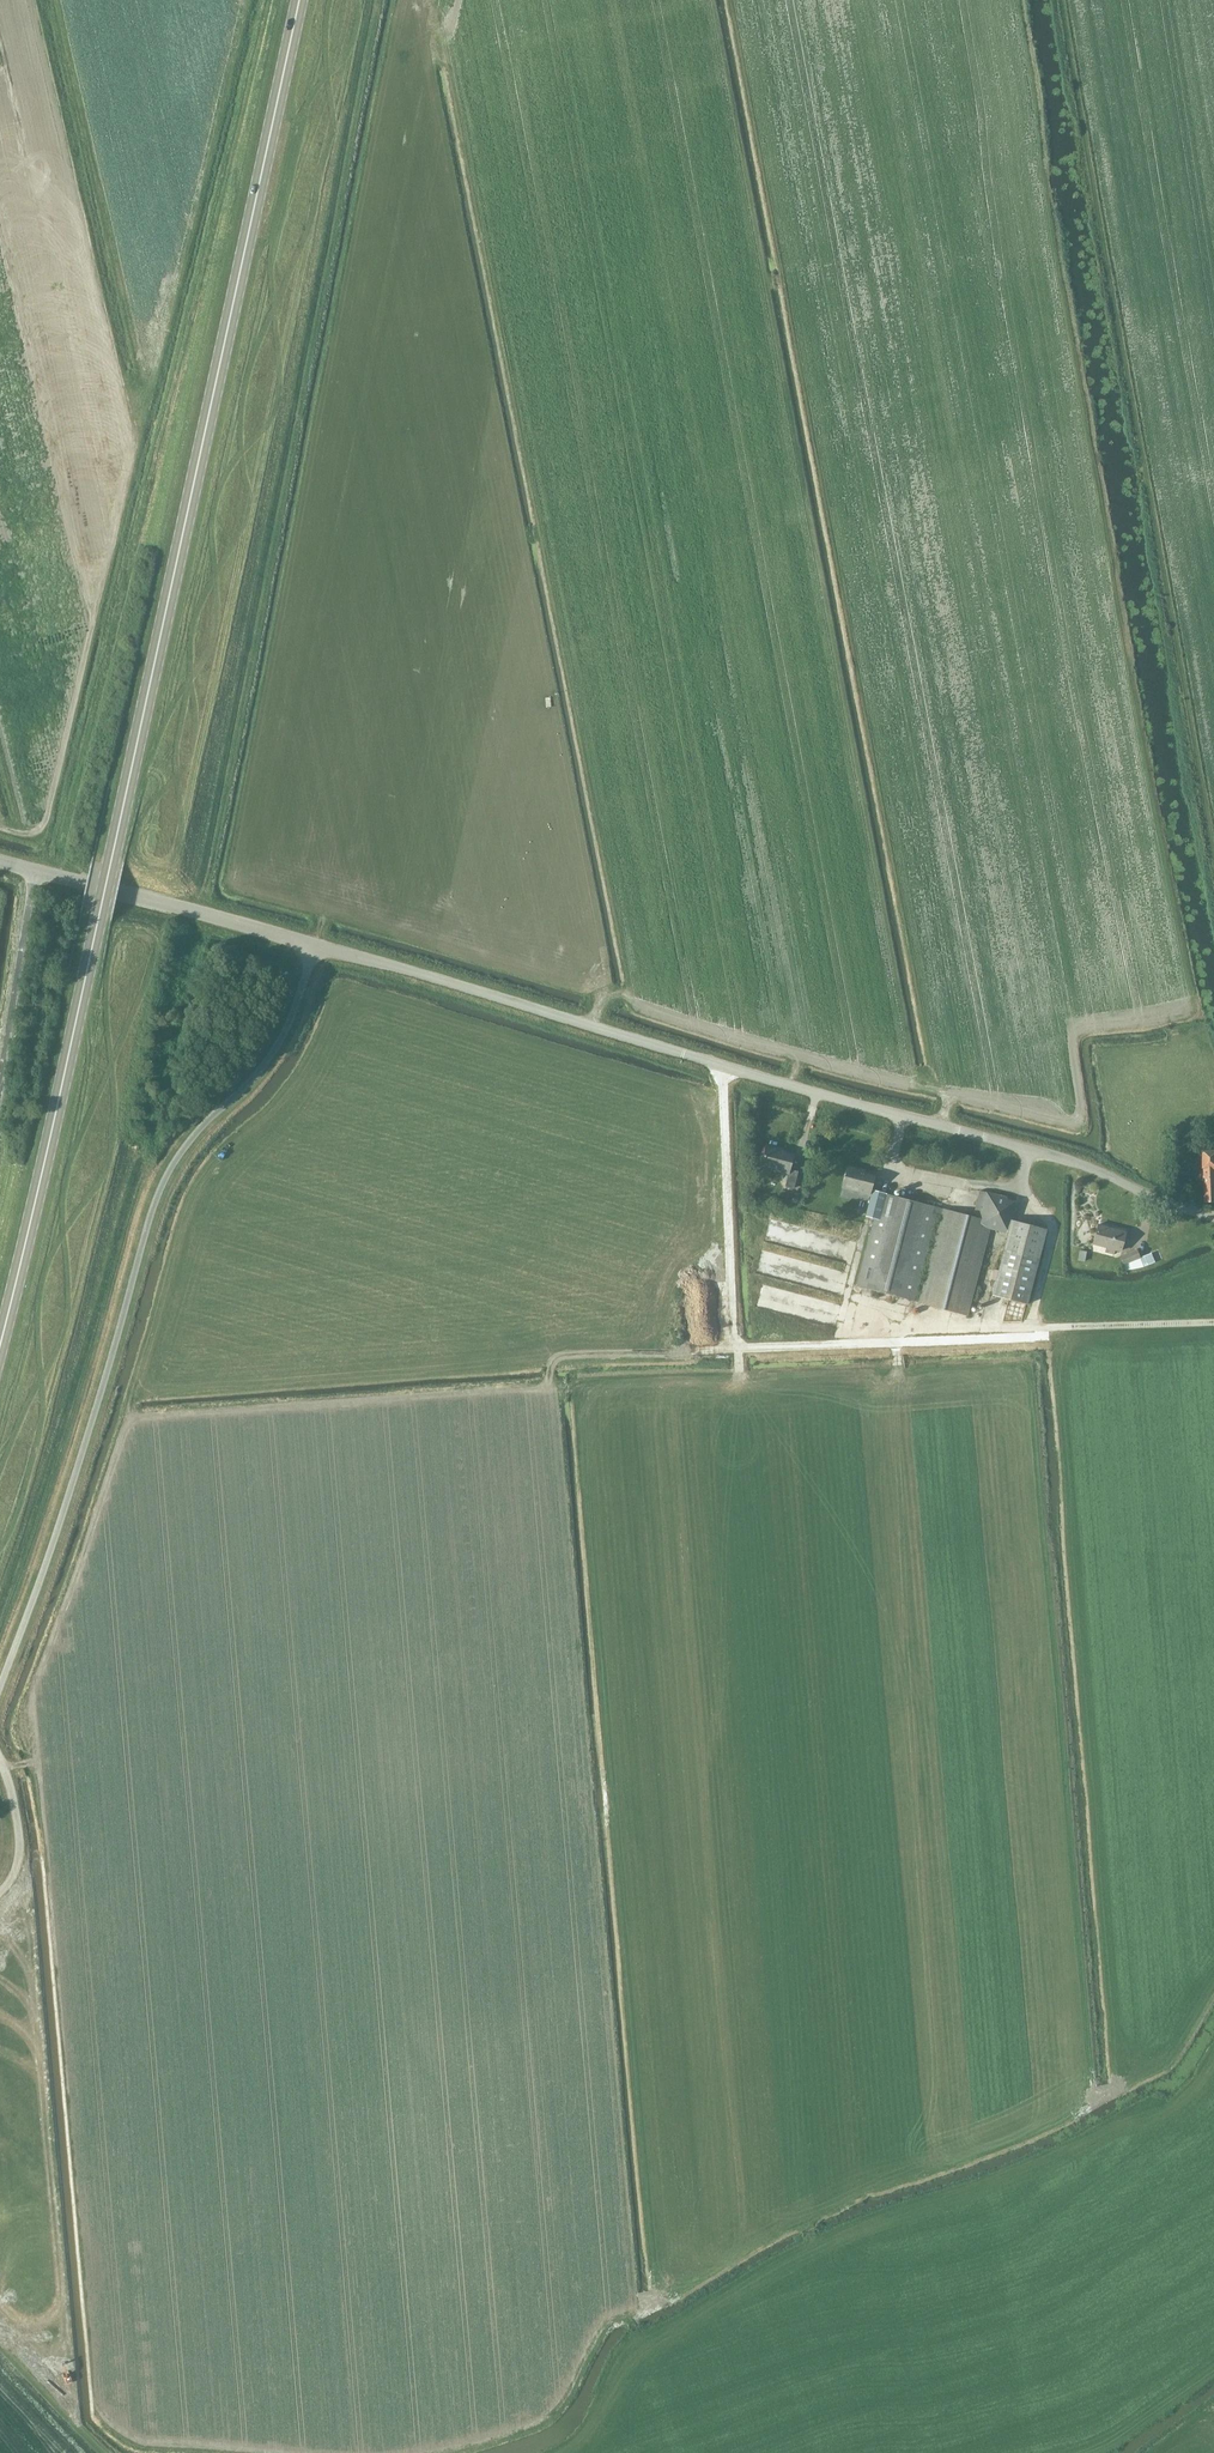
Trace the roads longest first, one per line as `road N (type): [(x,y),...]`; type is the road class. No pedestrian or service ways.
road 1 (primary): [(0,1346),(299,0)]
road 2 (unclassified): [(1213,1216),(1030,1149),(0,860)]

